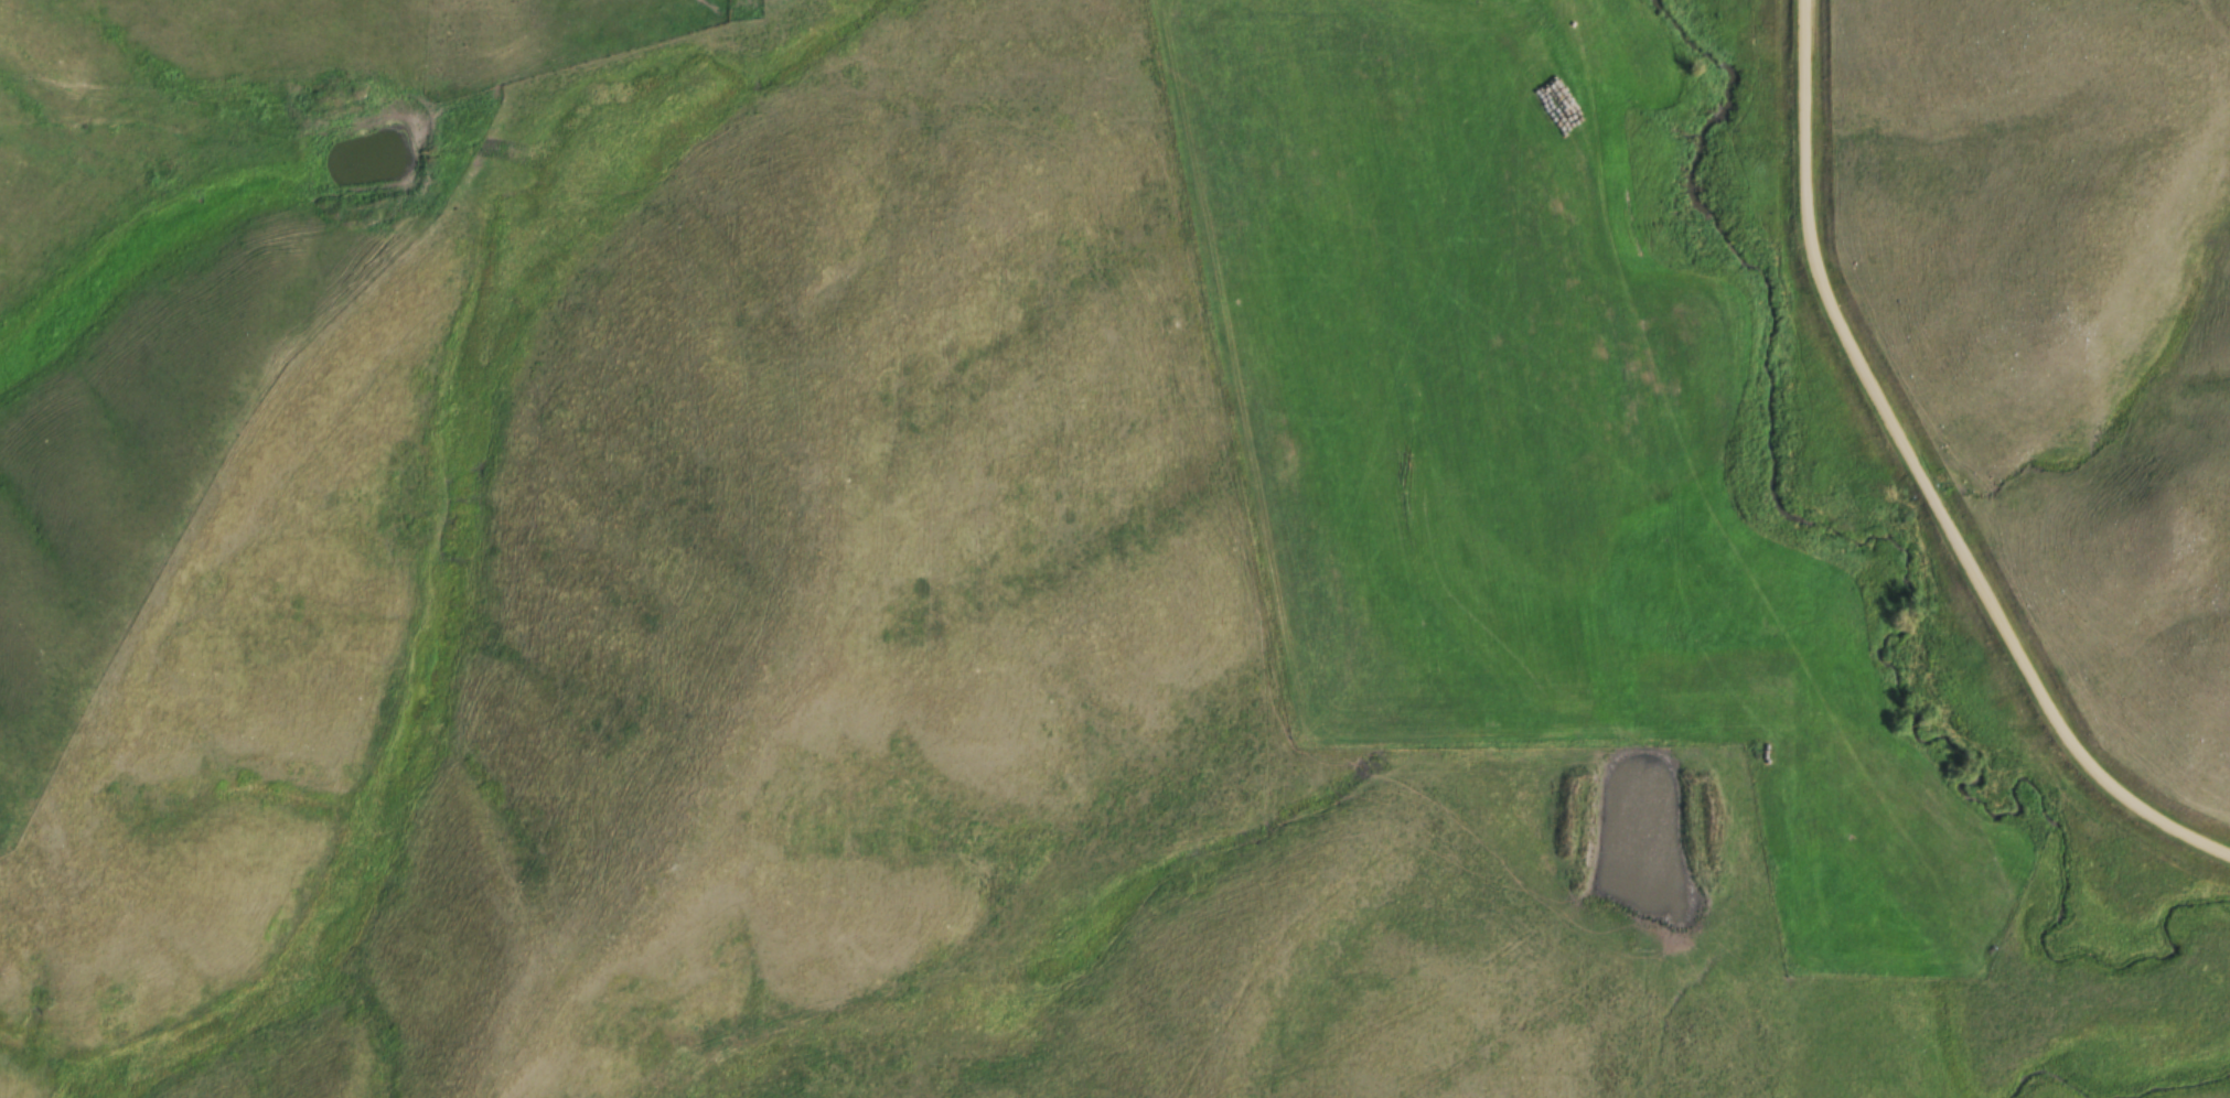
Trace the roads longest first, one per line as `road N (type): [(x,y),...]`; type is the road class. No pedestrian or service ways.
road 1 (residential): [(2229,858),(2132,805),(2088,764),(1843,325),(1821,262),(1809,166),(1813,0)]

